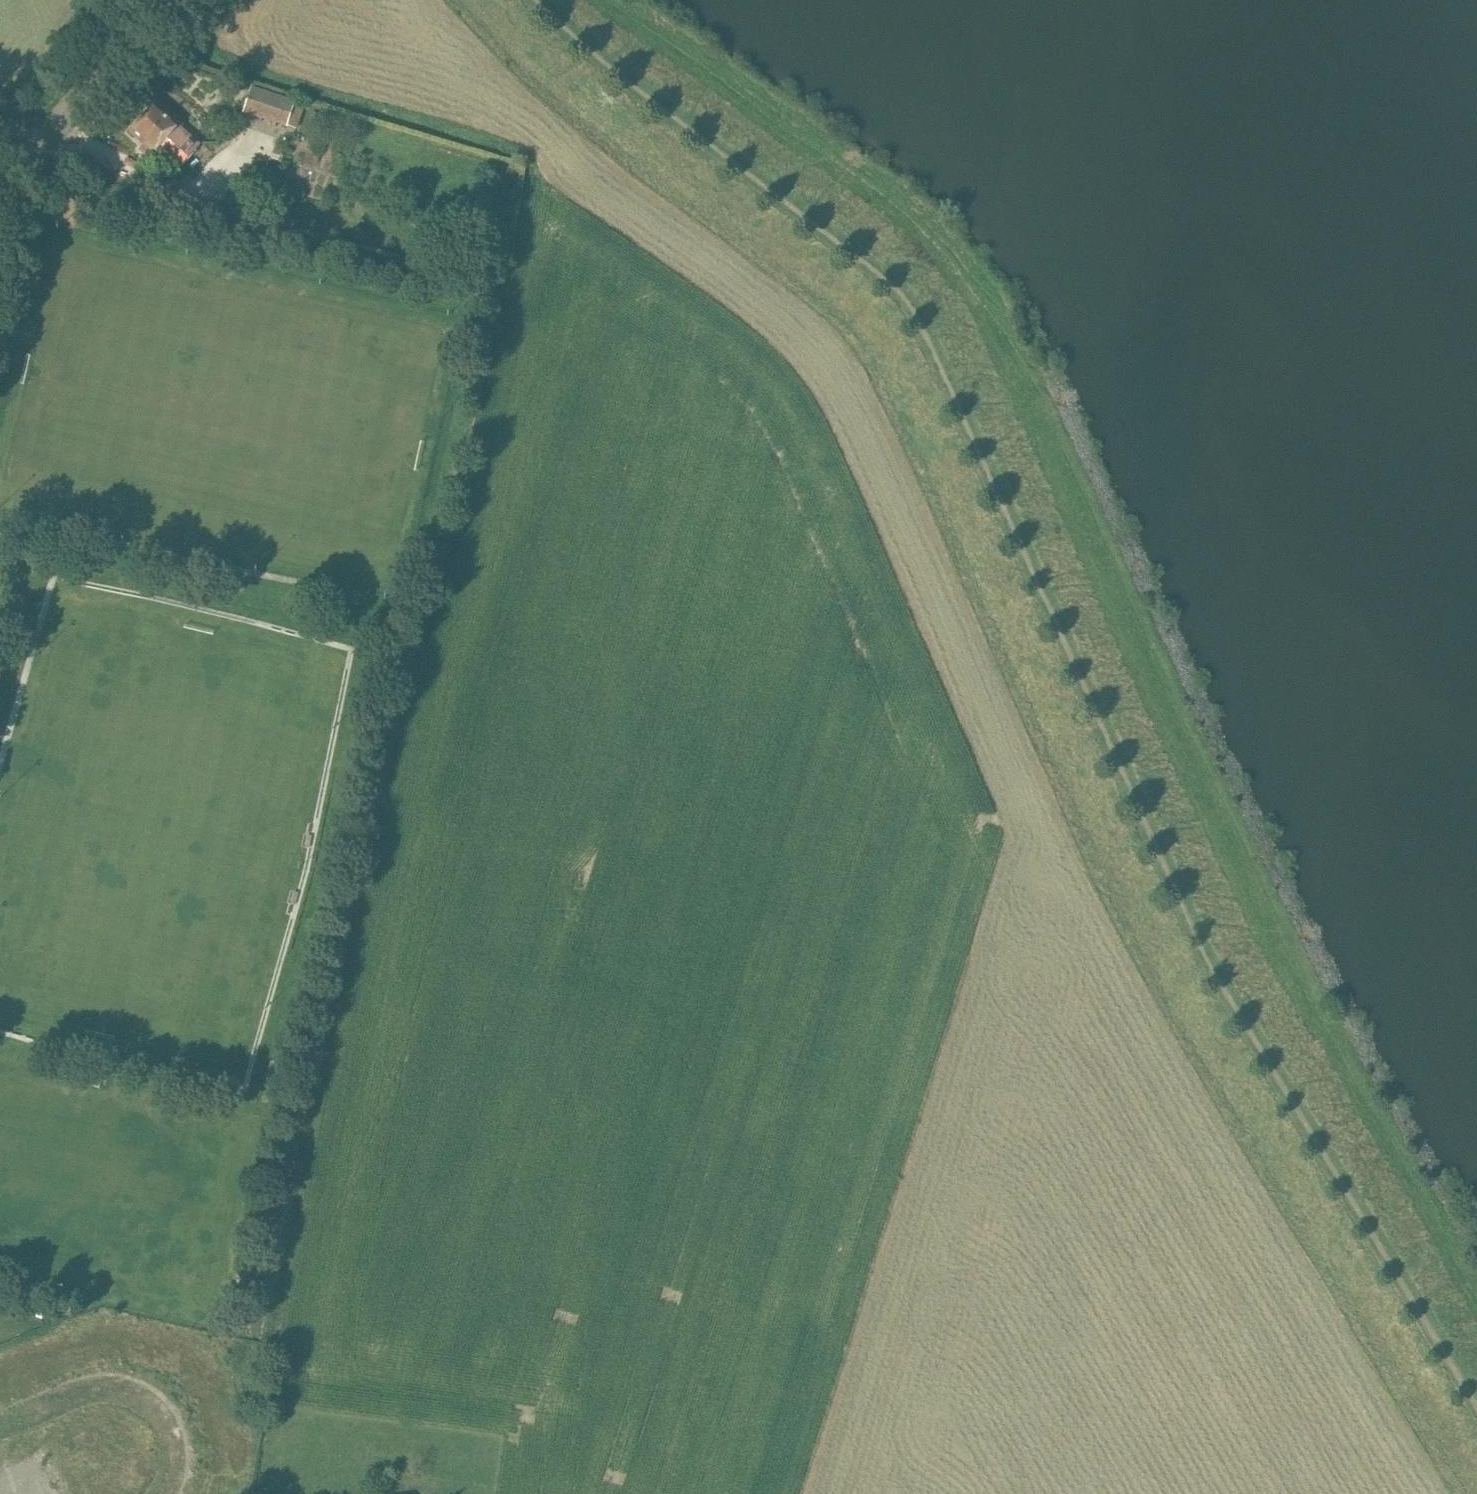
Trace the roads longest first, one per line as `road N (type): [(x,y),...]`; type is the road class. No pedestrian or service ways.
road 1 (unclassified): [(0,184),(159,0)]

